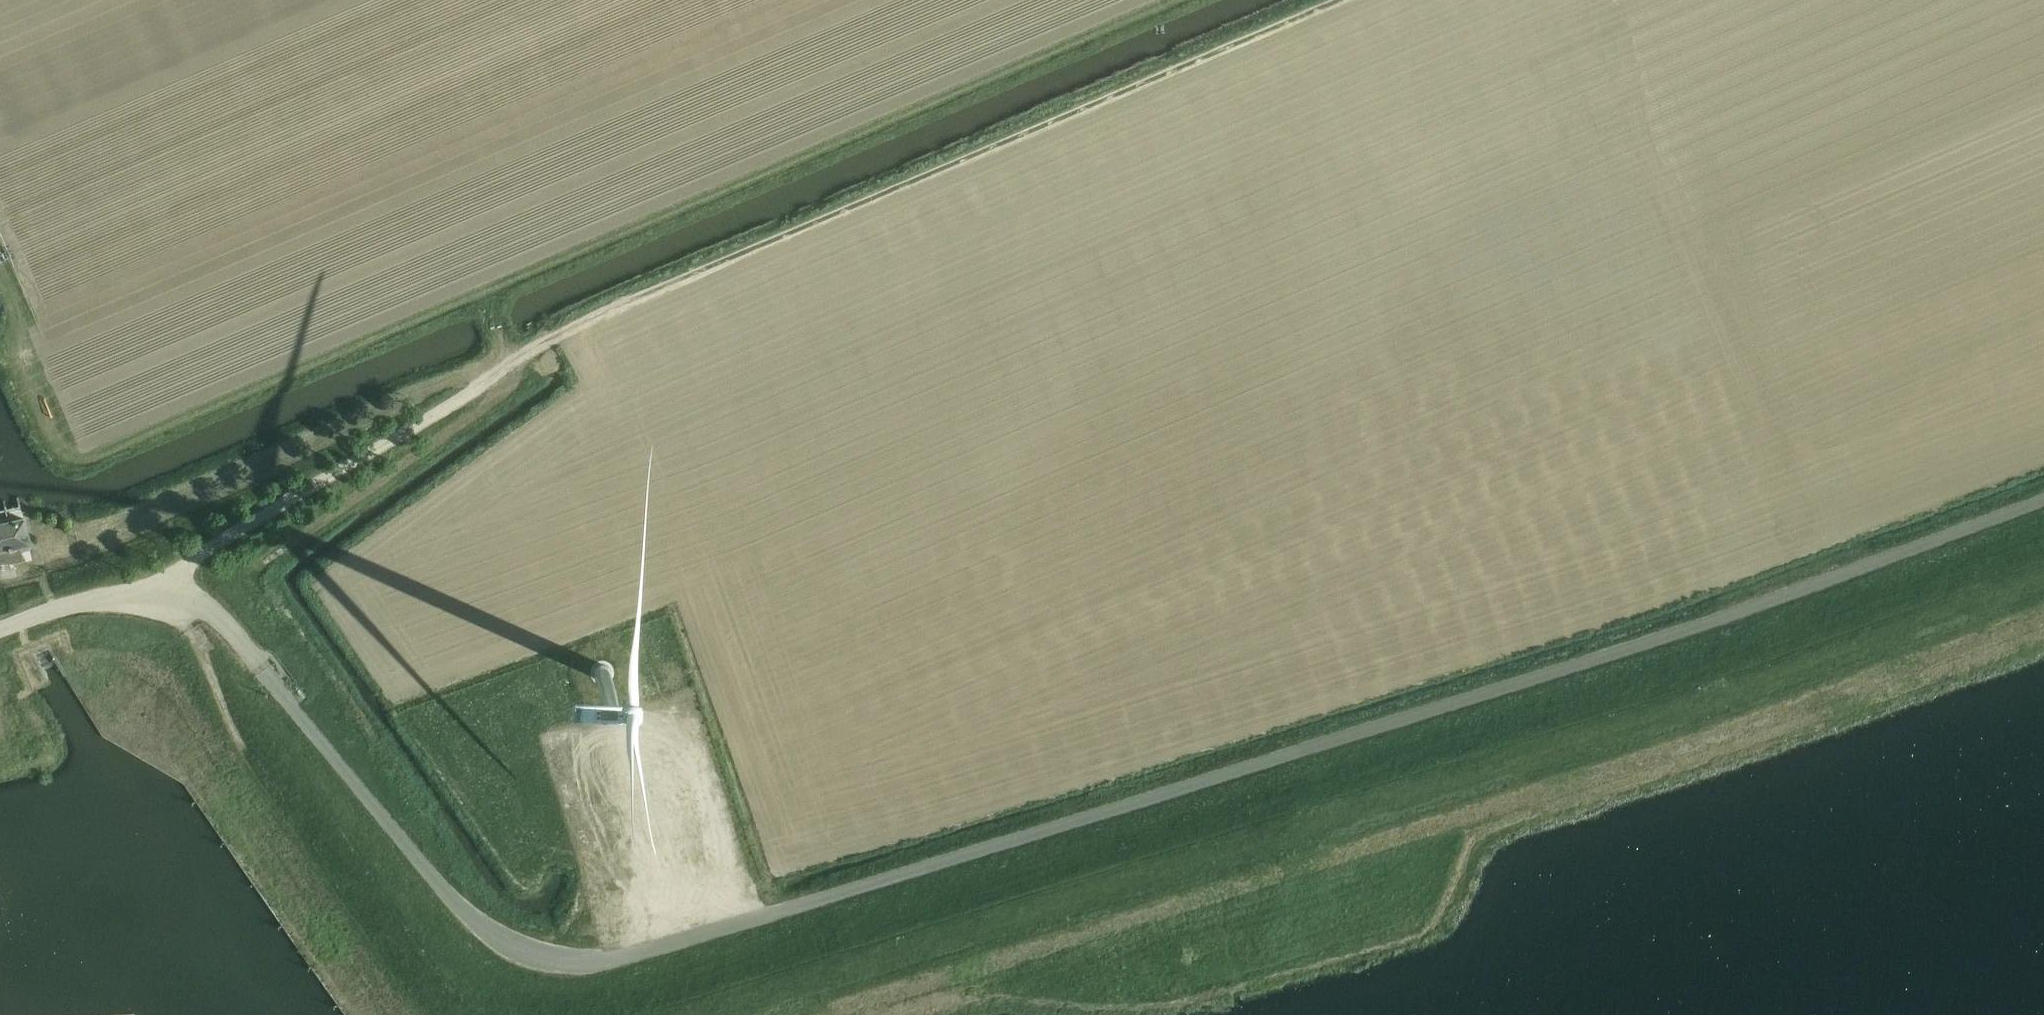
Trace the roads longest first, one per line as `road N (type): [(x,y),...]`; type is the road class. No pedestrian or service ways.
road 1 (track): [(166,595),(187,563),(555,336),(1334,0)]
road 2 (unclassified): [(0,628),(63,605),(166,595)]

